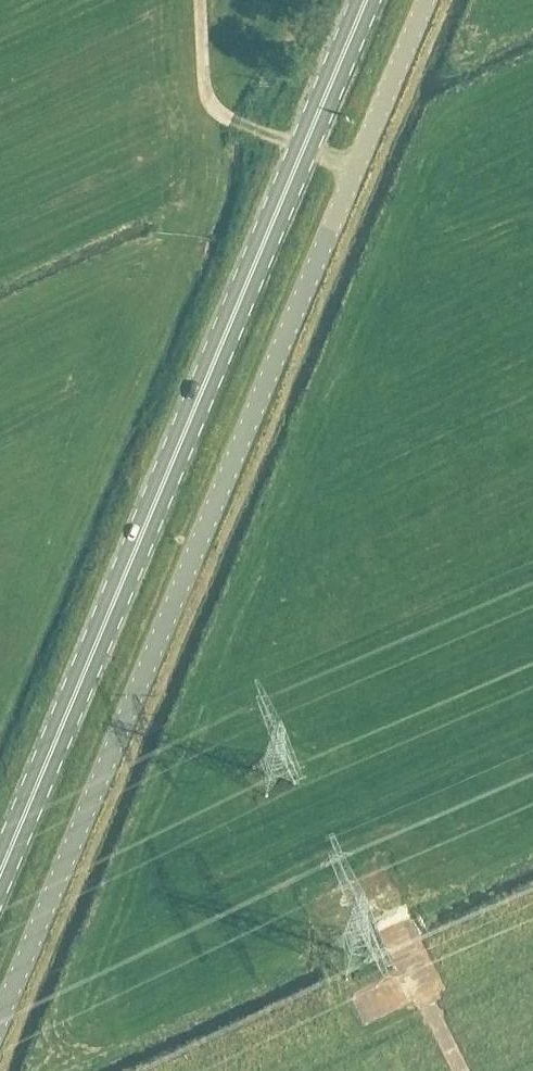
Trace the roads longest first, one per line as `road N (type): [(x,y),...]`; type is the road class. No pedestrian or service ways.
road 1 (unclassified): [(0,1016),(425,0)]
road 2 (primary): [(0,873),(365,0)]

